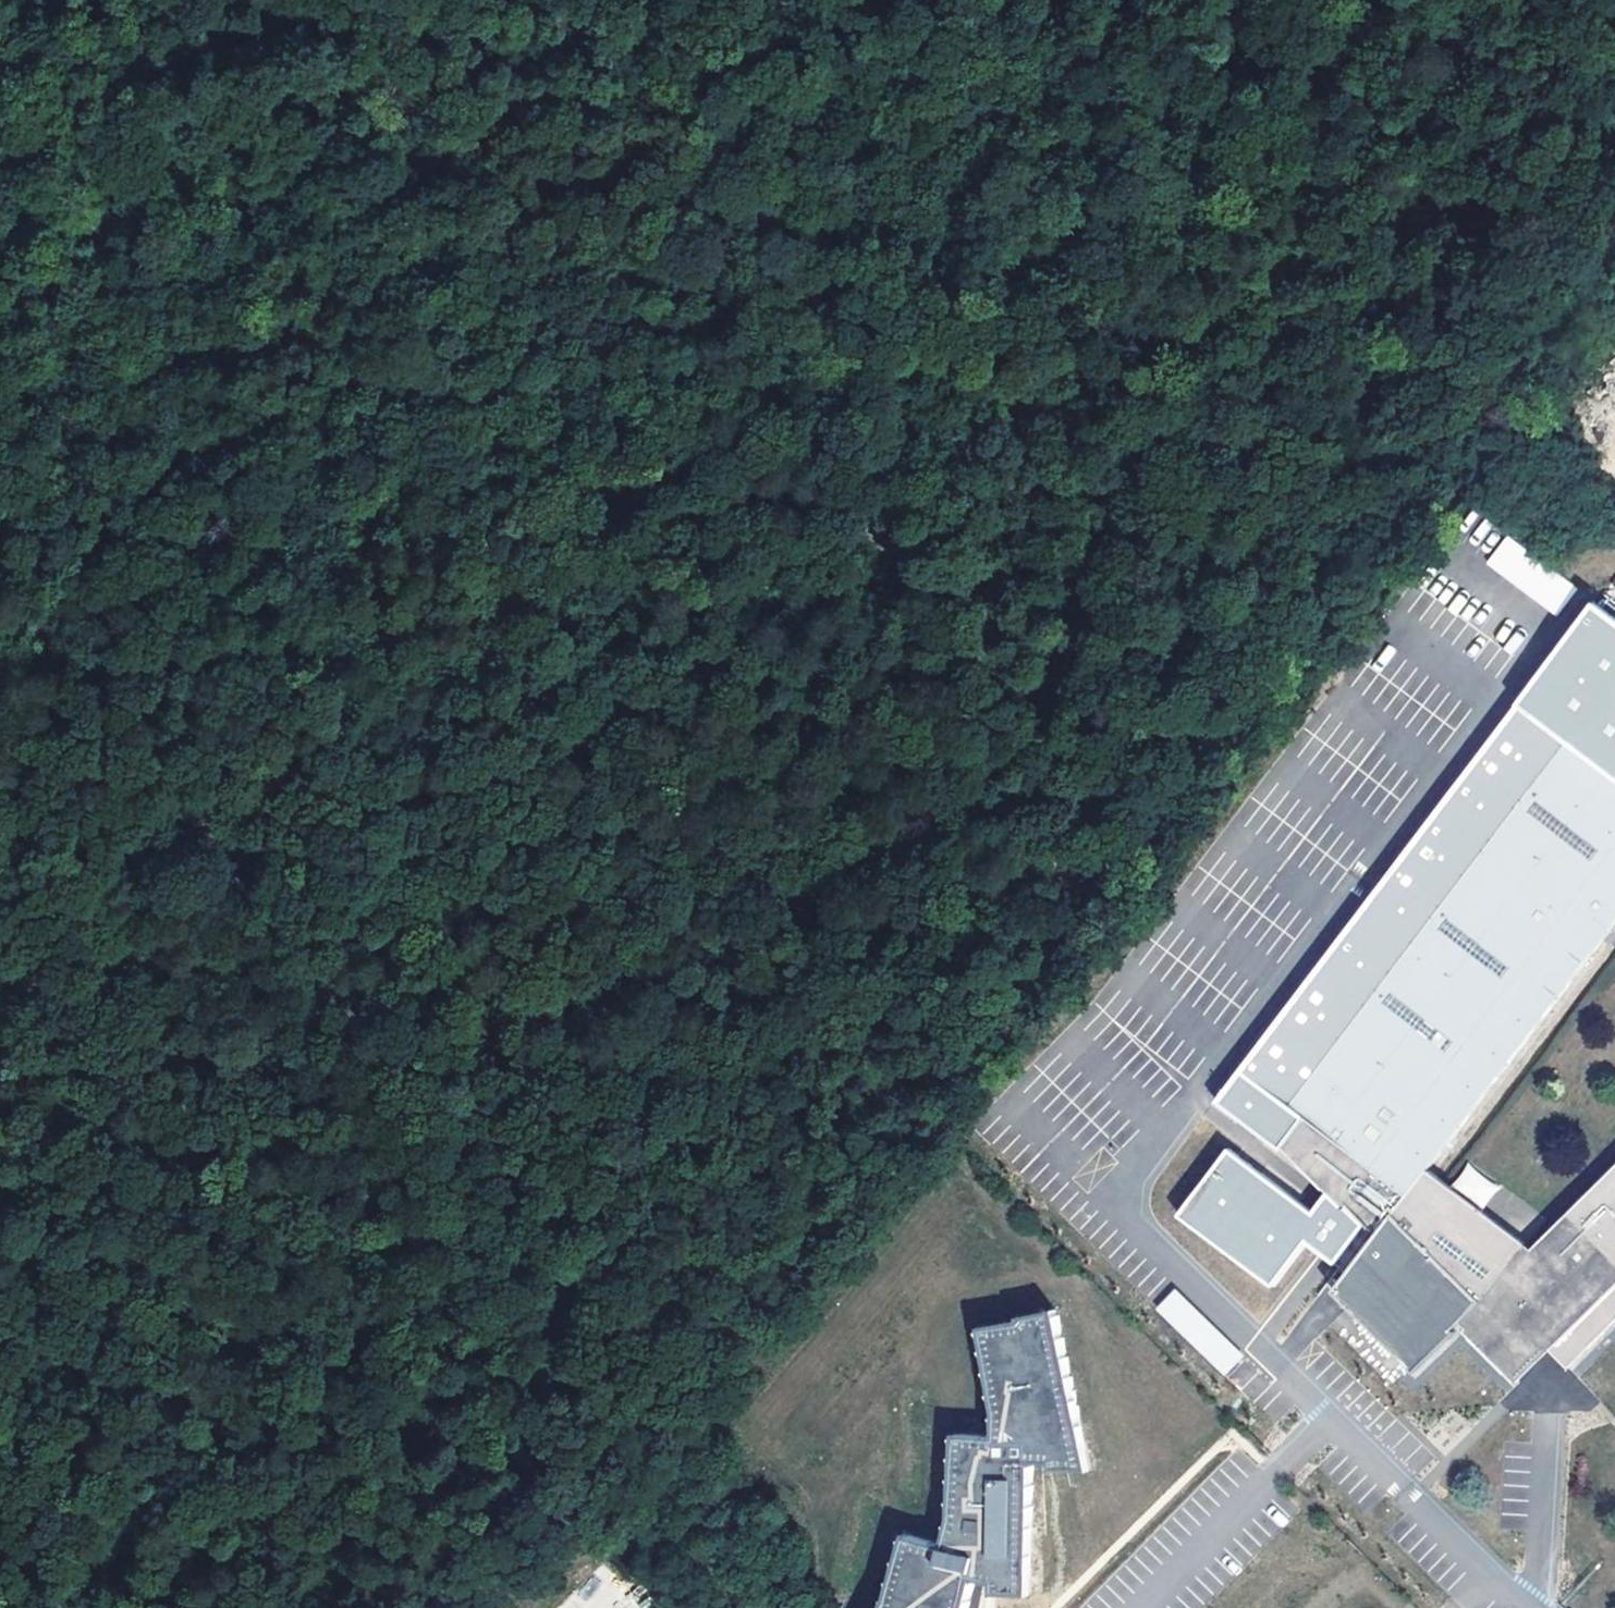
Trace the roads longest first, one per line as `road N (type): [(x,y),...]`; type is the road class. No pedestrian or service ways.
road 1 (track): [(413,1607),(652,1373),(1614,209)]

